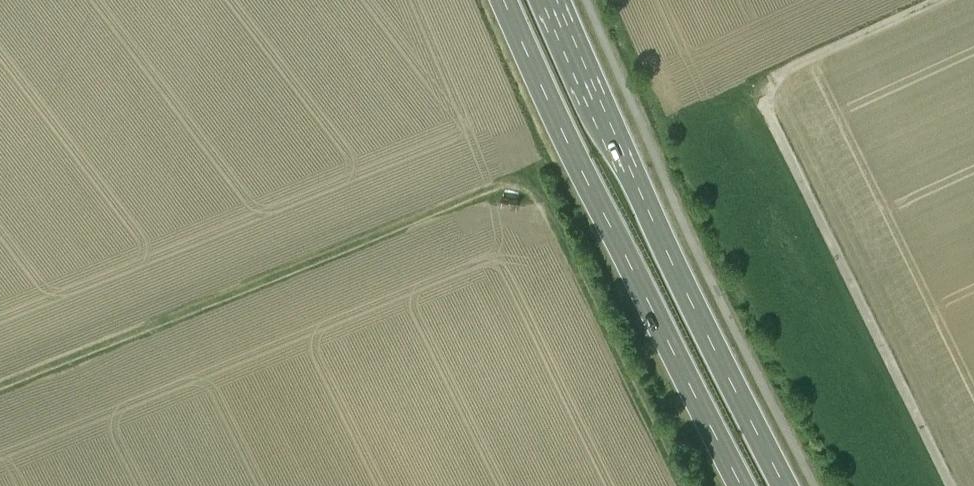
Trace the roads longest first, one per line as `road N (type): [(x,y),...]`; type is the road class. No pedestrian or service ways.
road 1 (track): [(0,386),(491,185),(523,187),(544,204),(688,485)]
road 2 (track): [(910,0),(741,77),(943,485)]
road 3 (primary): [(511,0),(634,285),(743,485)]
road 4 (primary): [(786,485),(617,144),(558,0)]

